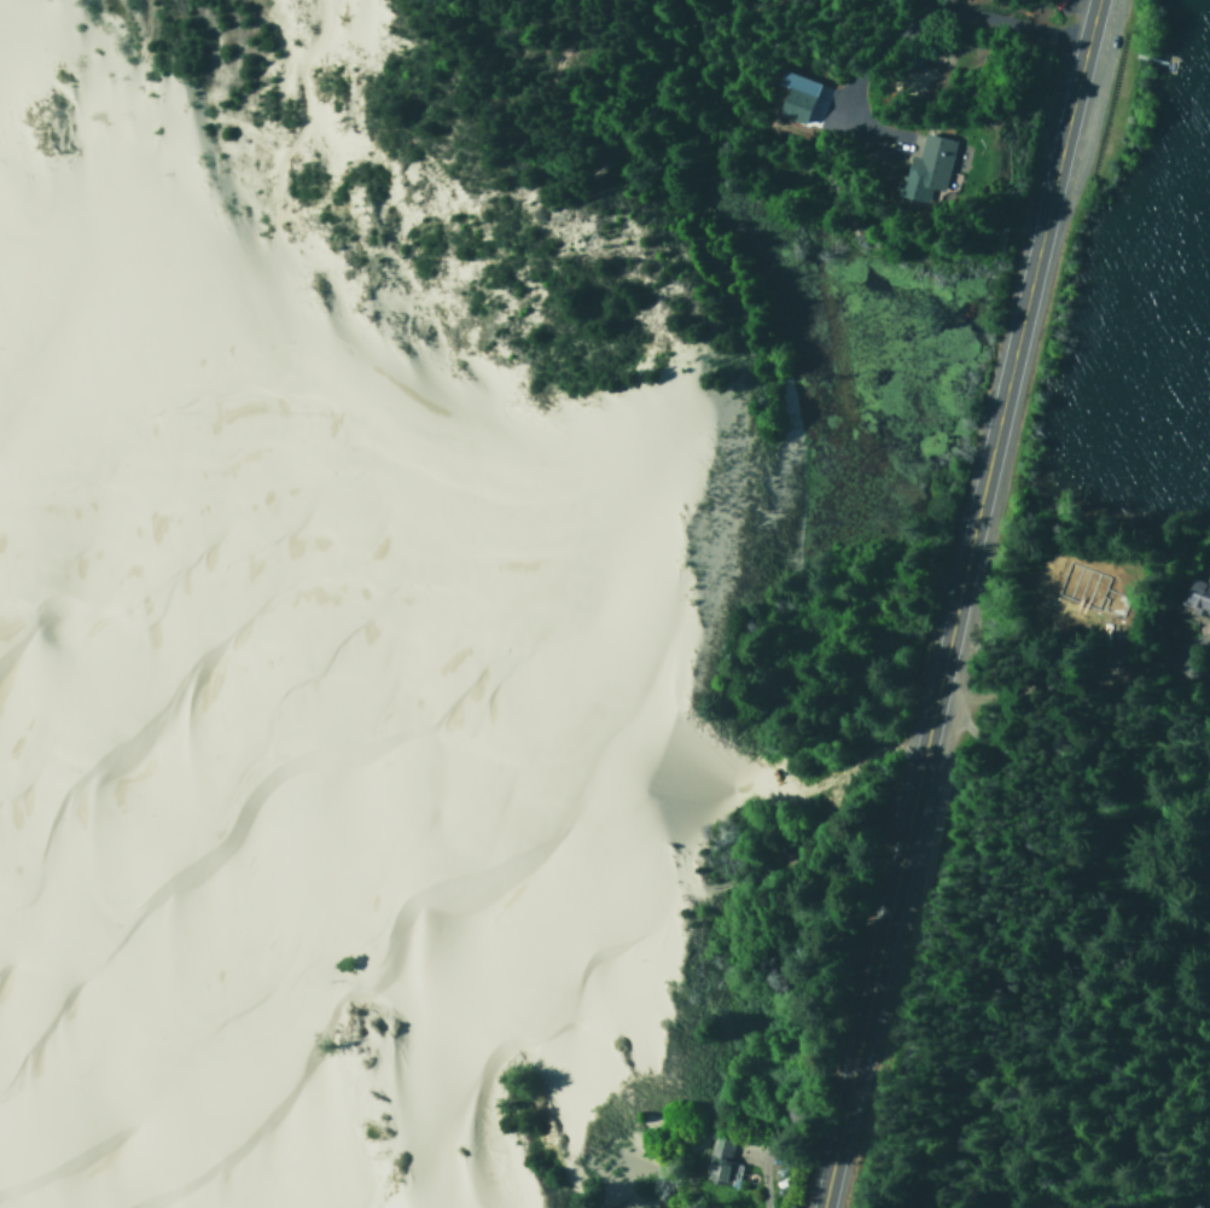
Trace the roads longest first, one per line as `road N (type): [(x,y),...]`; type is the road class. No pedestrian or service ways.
road 1 (trunk): [(823,1207),(1096,0)]

